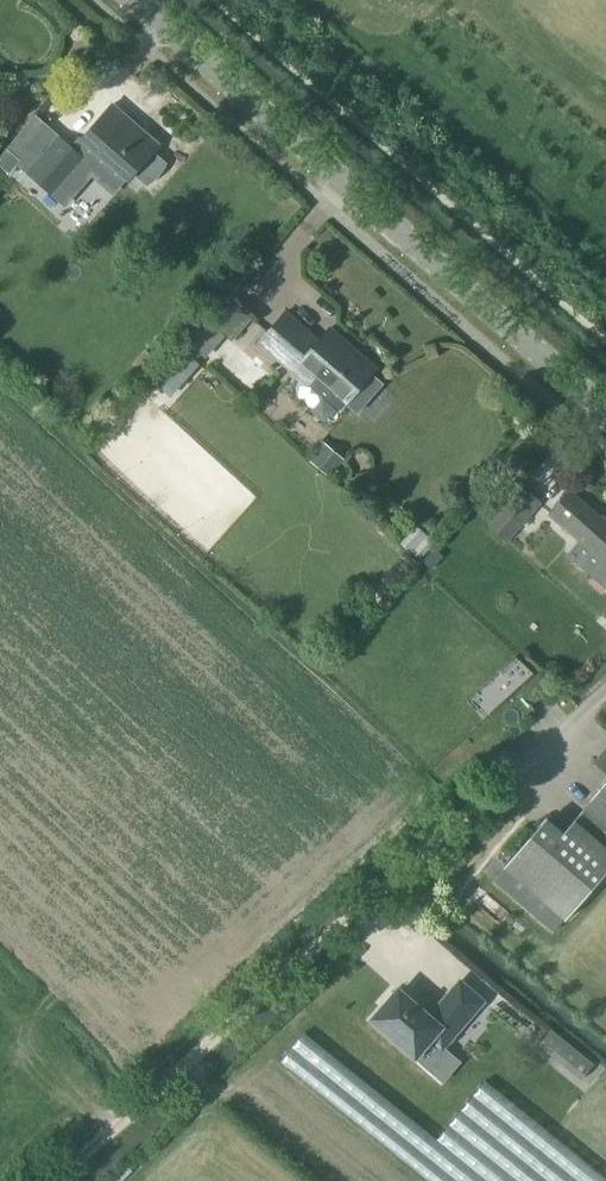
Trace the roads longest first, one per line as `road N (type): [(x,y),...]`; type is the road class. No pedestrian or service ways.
road 1 (tertiary): [(605,412),(133,0)]
road 2 (unclassified): [(605,690),(358,909)]

